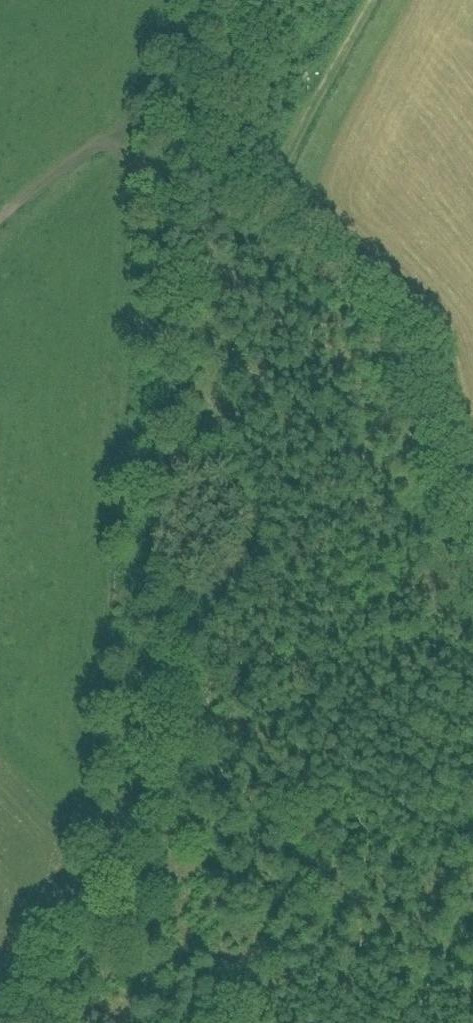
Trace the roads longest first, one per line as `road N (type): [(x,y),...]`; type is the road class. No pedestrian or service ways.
road 1 (track): [(472,579),(401,353),(344,287),(151,143)]
road 2 (track): [(247,211),(369,0)]

